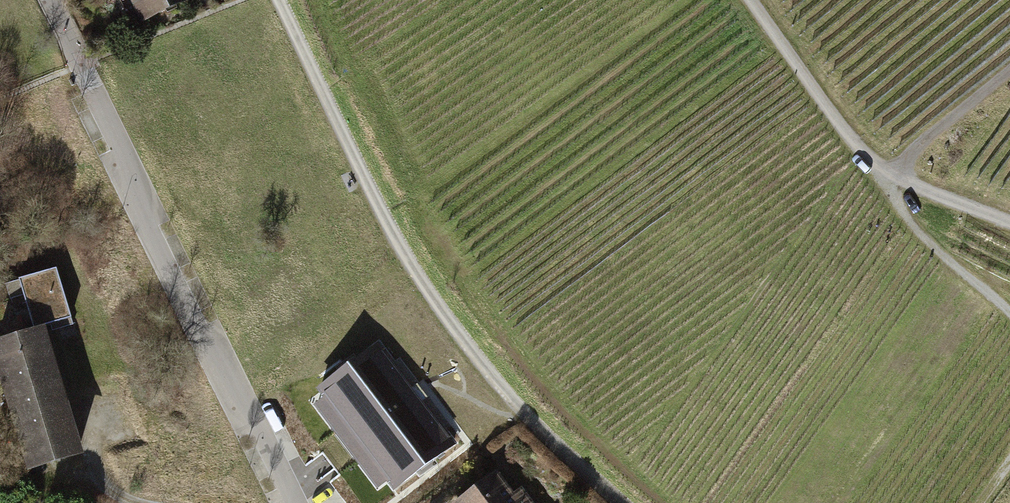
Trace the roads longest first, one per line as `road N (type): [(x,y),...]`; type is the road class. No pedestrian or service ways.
road 1 (residential): [(287,502),(81,70)]
road 2 (track): [(1009,315),(879,188),(880,171),(1009,67)]
road 3 (track): [(1009,225),(880,171),(745,0)]

